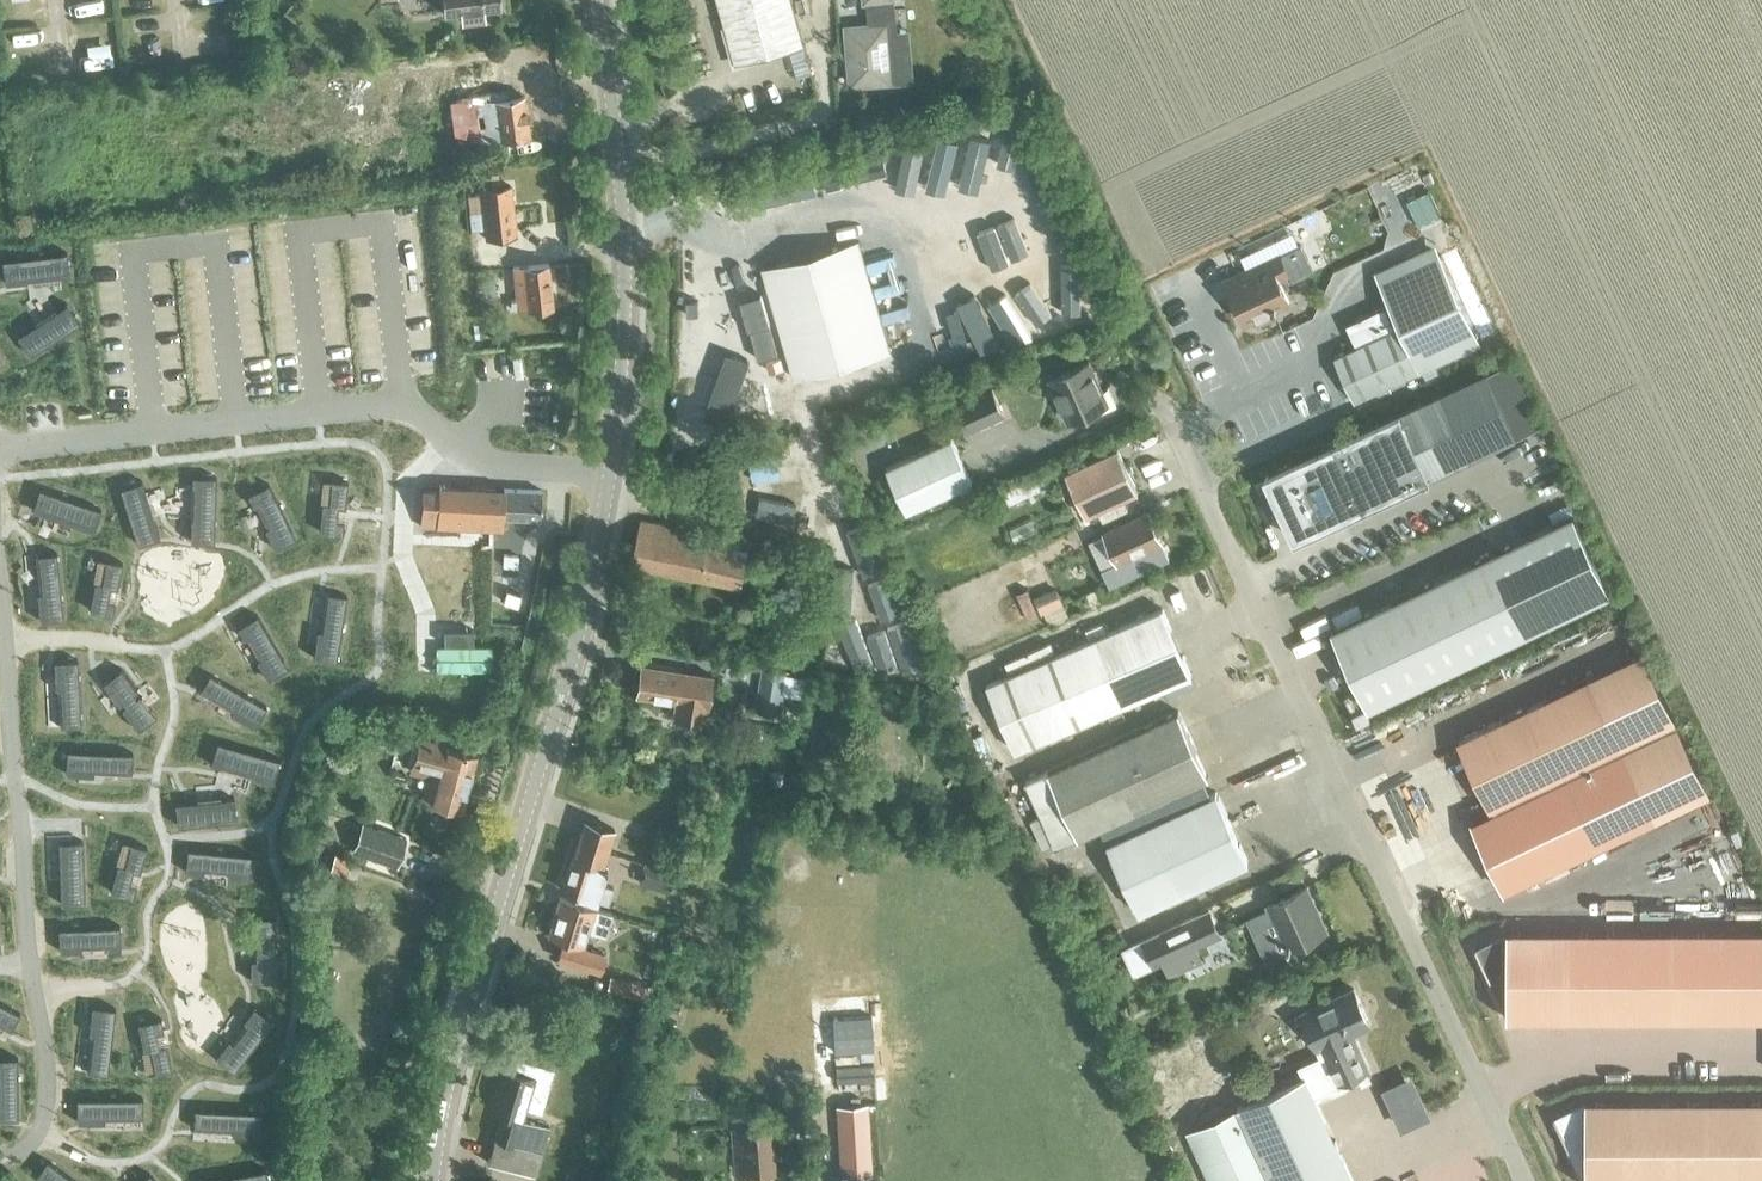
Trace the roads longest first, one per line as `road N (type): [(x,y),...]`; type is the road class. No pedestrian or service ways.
road 1 (tertiary): [(435,1180),(455,1050),(596,576),(624,301),(621,183),(594,0)]
road 2 (unclassified): [(1522,1180),(1162,404)]

